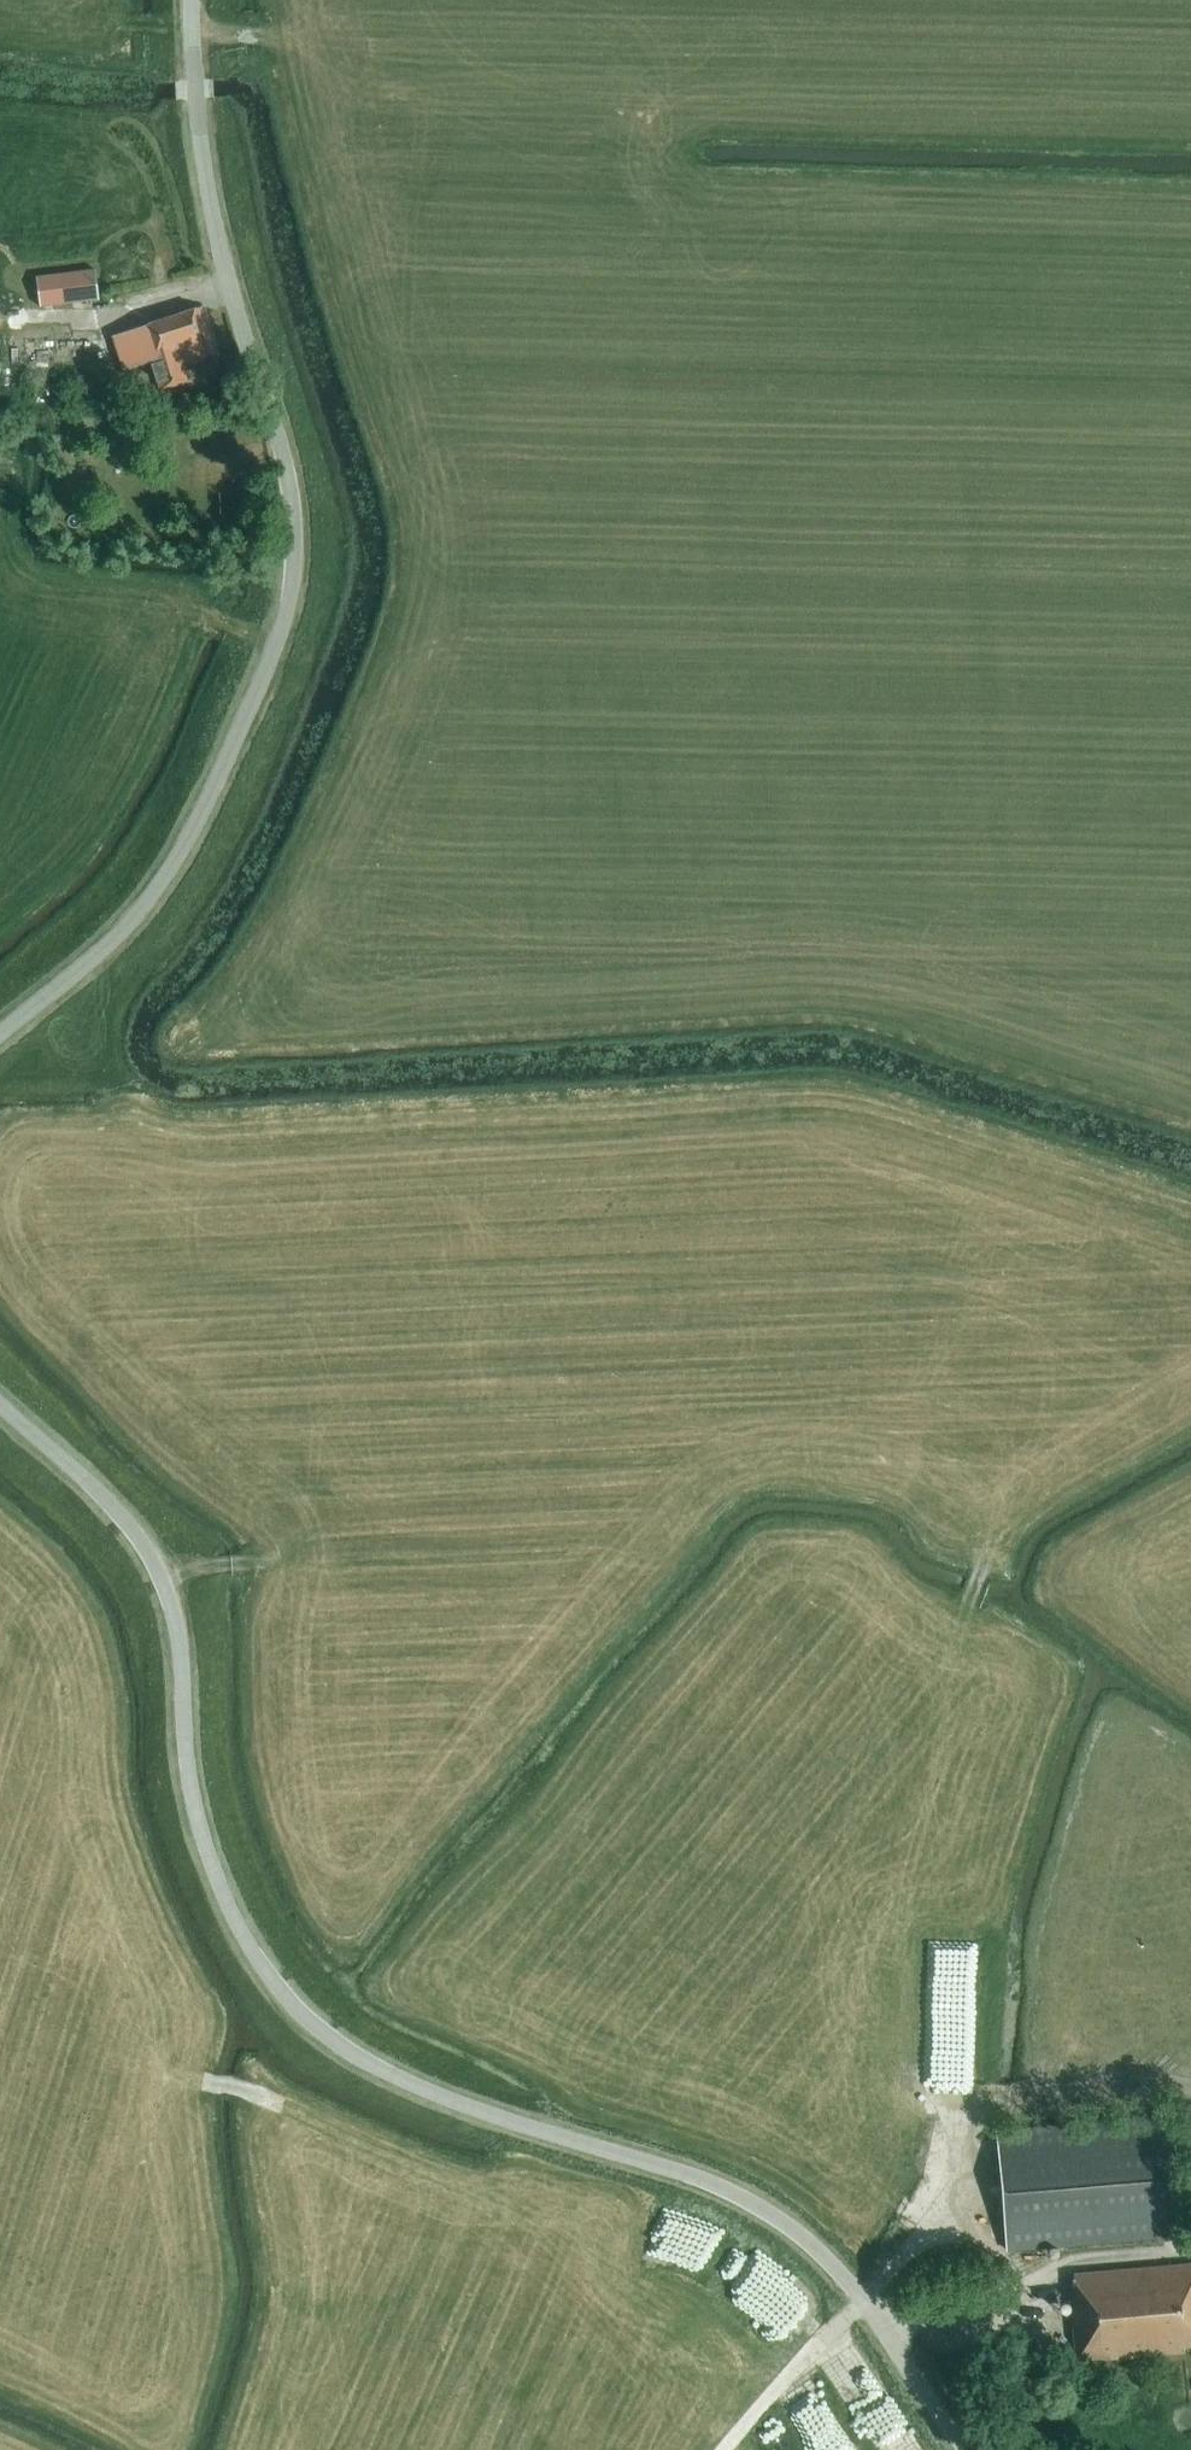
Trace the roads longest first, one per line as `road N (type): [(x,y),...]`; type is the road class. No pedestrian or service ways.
road 1 (unclassified): [(966,2449),(847,2277),(766,2210),(706,2179),(470,2107),(375,2067),(332,2040),(281,1989),(225,1897),(203,1837),(185,1753),(178,1636),(156,1565),(111,1504),(0,1402)]
road 2 (unclassified): [(0,1034),(123,931),(161,884),(206,806),(290,595),(294,519),(207,183),(190,0)]

